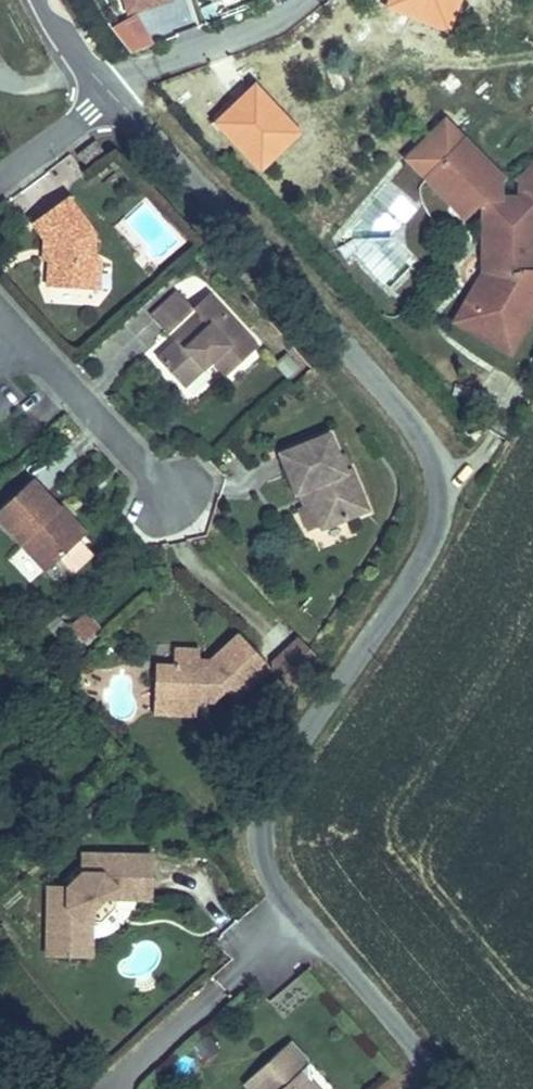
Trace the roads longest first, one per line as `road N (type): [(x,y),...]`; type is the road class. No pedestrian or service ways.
road 1 (residential): [(303,920),(272,885),(263,858),(266,803),(429,550),(441,476),(423,436),(283,269),(114,93)]
road 2 (residential): [(0,312),(174,500)]
road 3 (residential): [(303,920),(120,1088)]
road 4 (residential): [(448,1088),(303,920)]
road 5 (residential): [(303,0),(114,93)]
road 6 (residential): [(114,93),(0,179)]

